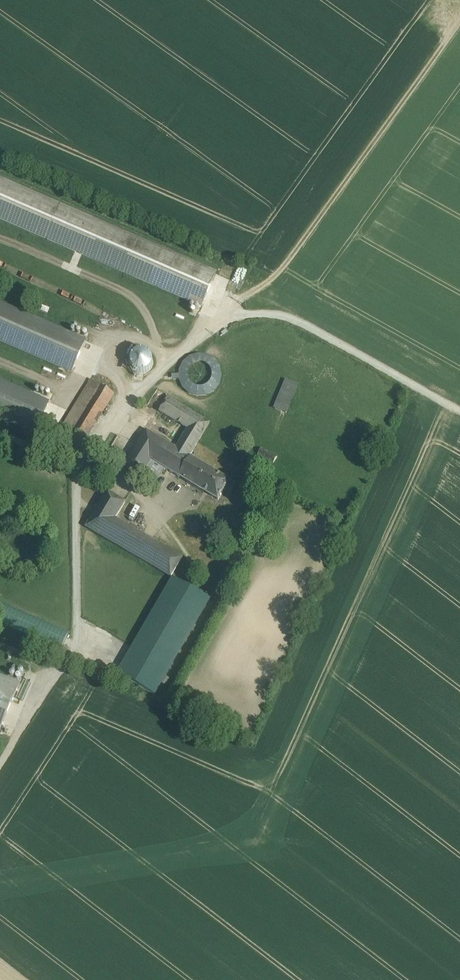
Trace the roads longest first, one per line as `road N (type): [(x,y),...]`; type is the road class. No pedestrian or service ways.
road 1 (track): [(459,23),(286,261),(234,318),(264,311),(292,317),(459,409)]
road 2 (track): [(79,460),(80,644),(0,768)]
road 3 (track): [(234,318),(150,382),(79,460)]

